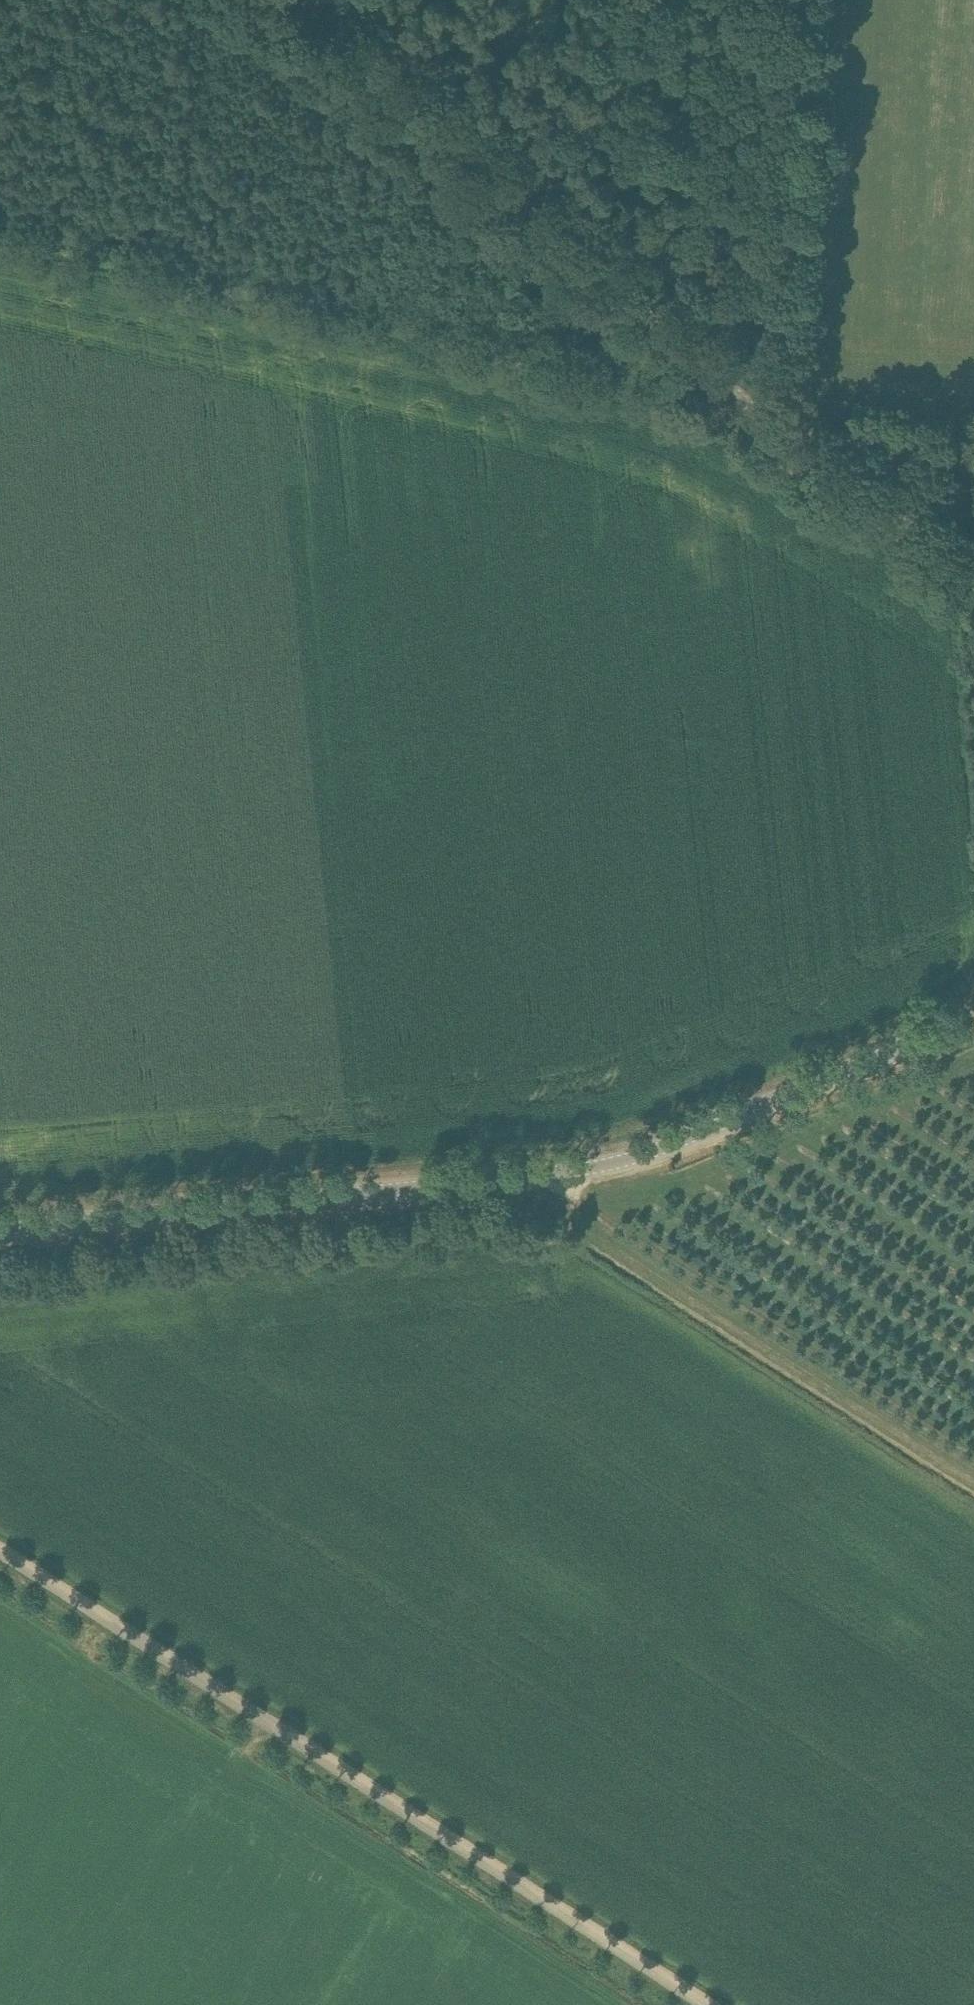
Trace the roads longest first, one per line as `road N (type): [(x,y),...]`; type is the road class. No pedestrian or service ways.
road 1 (unclassified): [(0,1223),(631,1143),(973,1005)]
road 2 (unclassified): [(973,564),(762,426),(298,0)]
road 3 (track): [(0,1559),(696,2004)]

